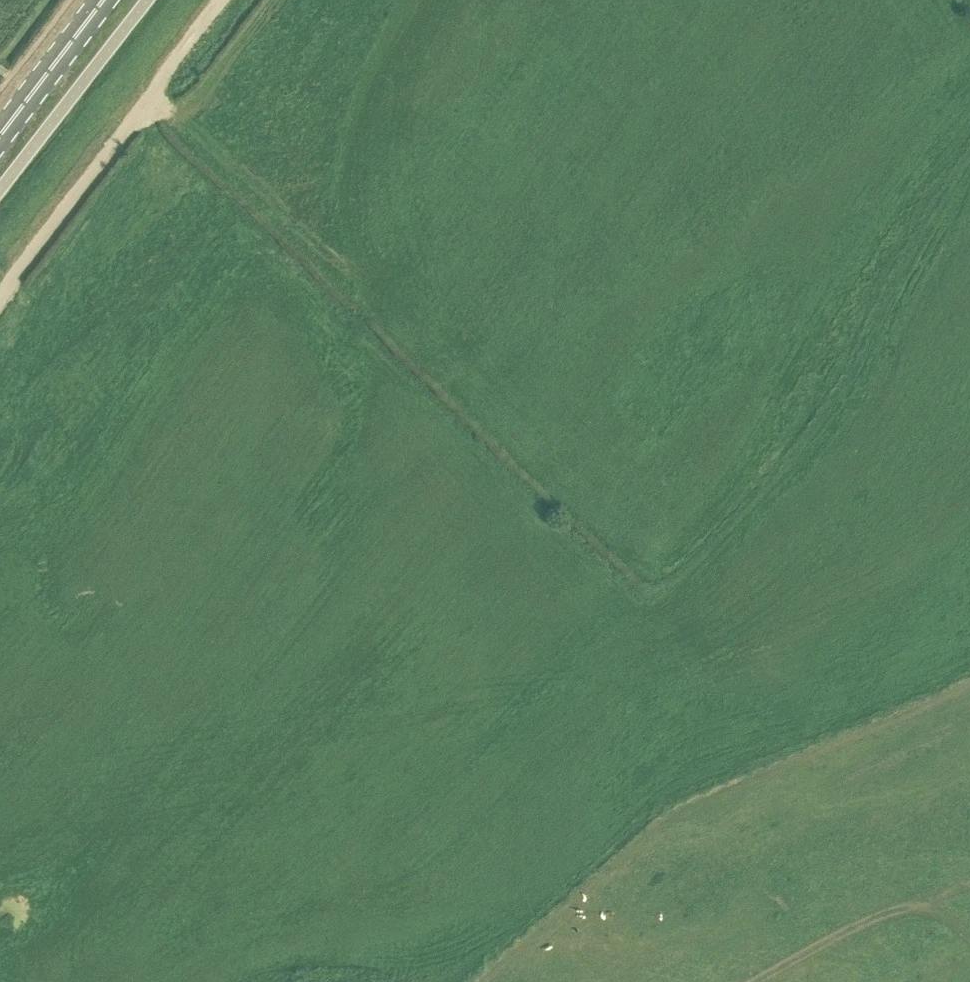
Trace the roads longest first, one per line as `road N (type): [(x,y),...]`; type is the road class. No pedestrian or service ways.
road 1 (track): [(172,114),(346,273)]
road 2 (track): [(0,301),(137,110)]
road 3 (track): [(924,903),(756,981)]
road 4 (primary): [(0,135),(102,0)]

